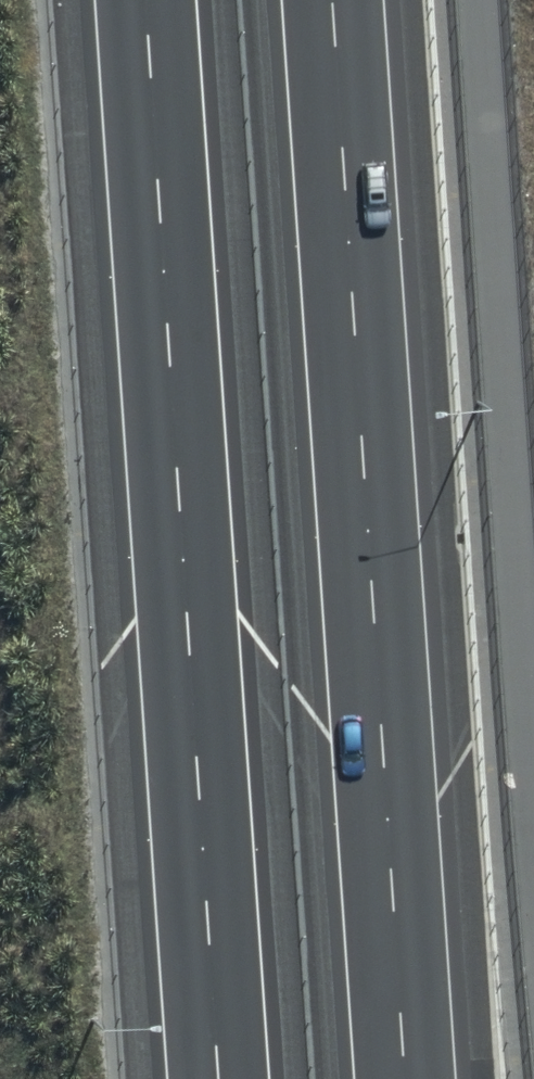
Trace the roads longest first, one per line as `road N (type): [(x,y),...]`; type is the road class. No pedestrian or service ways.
road 1 (motorway): [(218,1078),(146,0)]
road 2 (motorway): [(334,0),(405,1078)]

